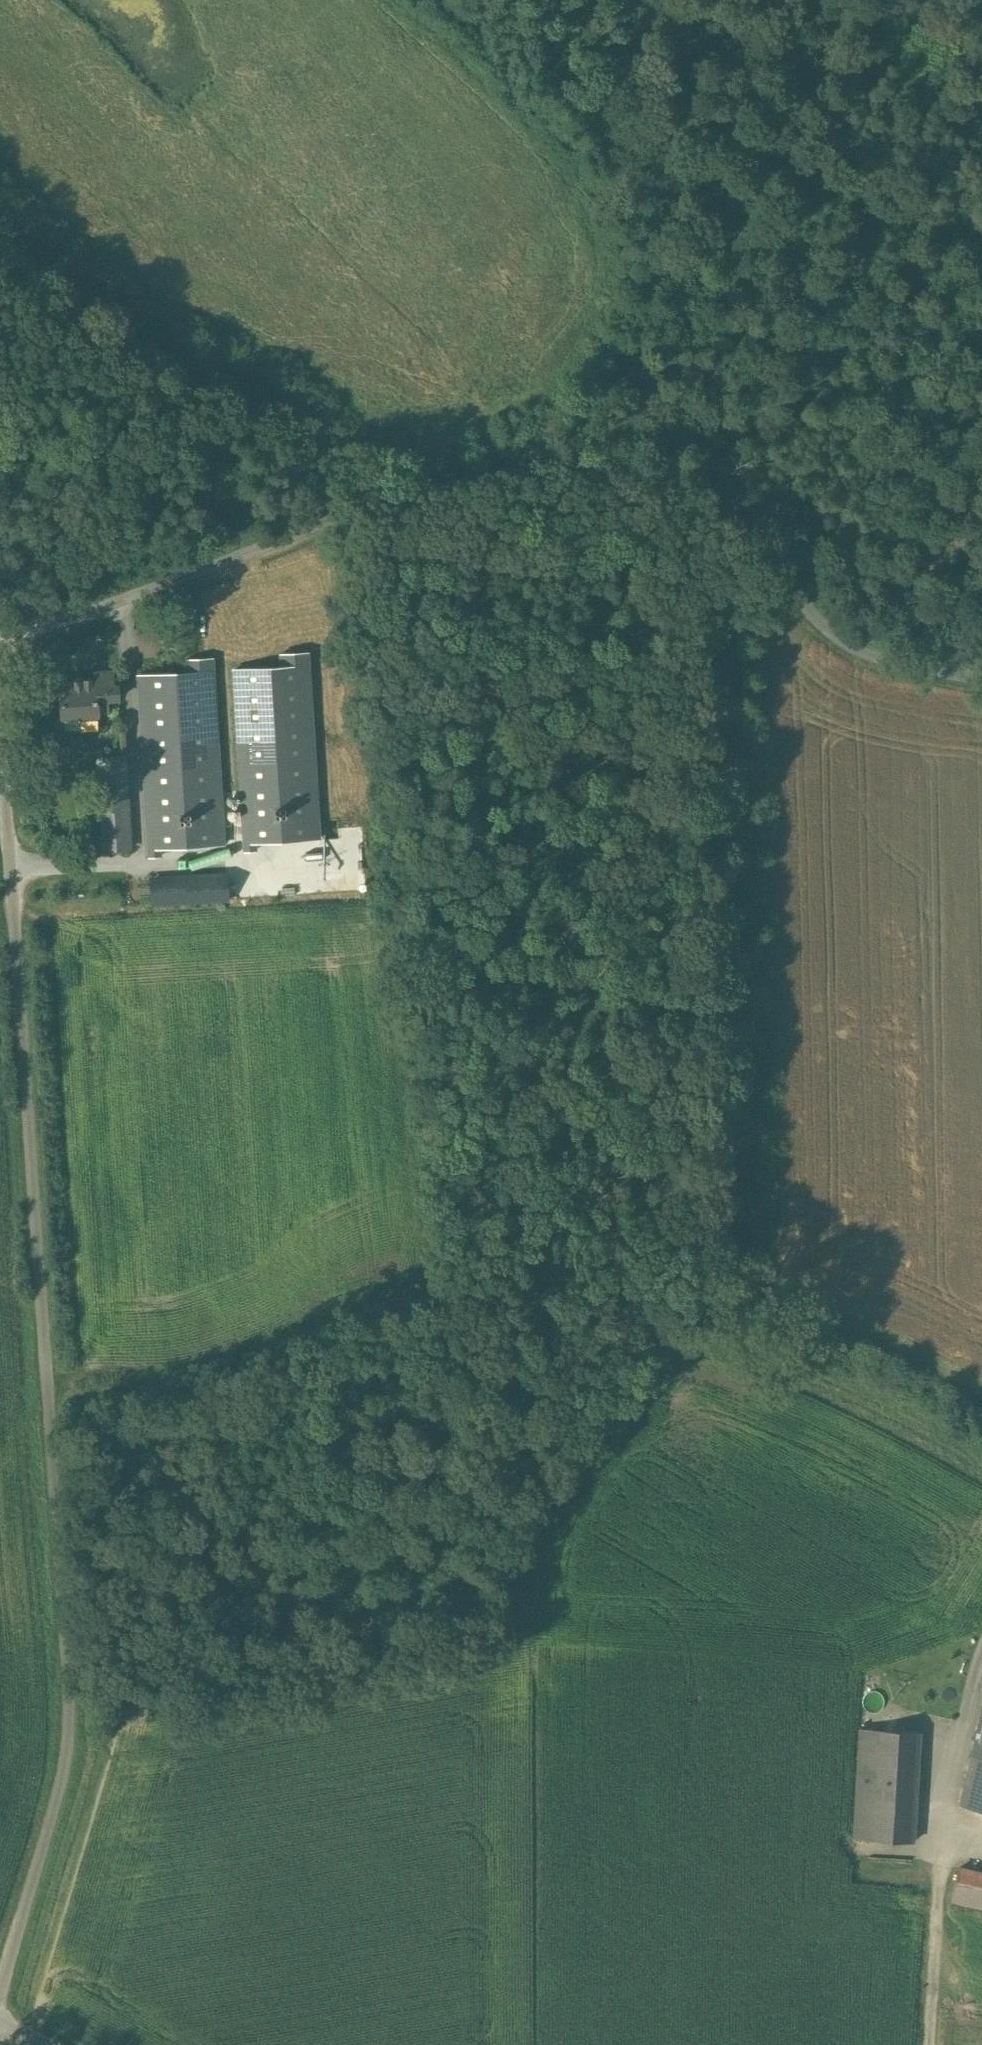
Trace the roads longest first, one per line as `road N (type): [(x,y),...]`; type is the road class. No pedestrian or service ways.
road 1 (unclassified): [(0,2000),(66,1783),(72,1737),(1,642)]
road 2 (unclassified): [(981,681),(874,659),(816,621),(728,507),(648,469),(598,464),(542,465),(343,518),(1,642)]
road 3 (track): [(929,2044),(943,1872)]

